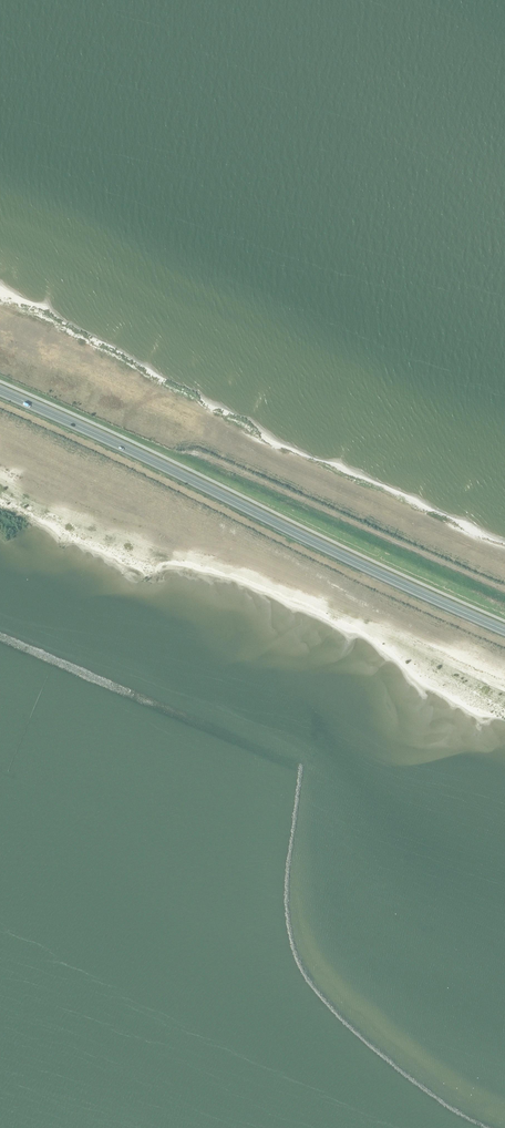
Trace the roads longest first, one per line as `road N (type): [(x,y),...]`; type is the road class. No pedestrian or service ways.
road 1 (trunk): [(504,631),(0,391)]

